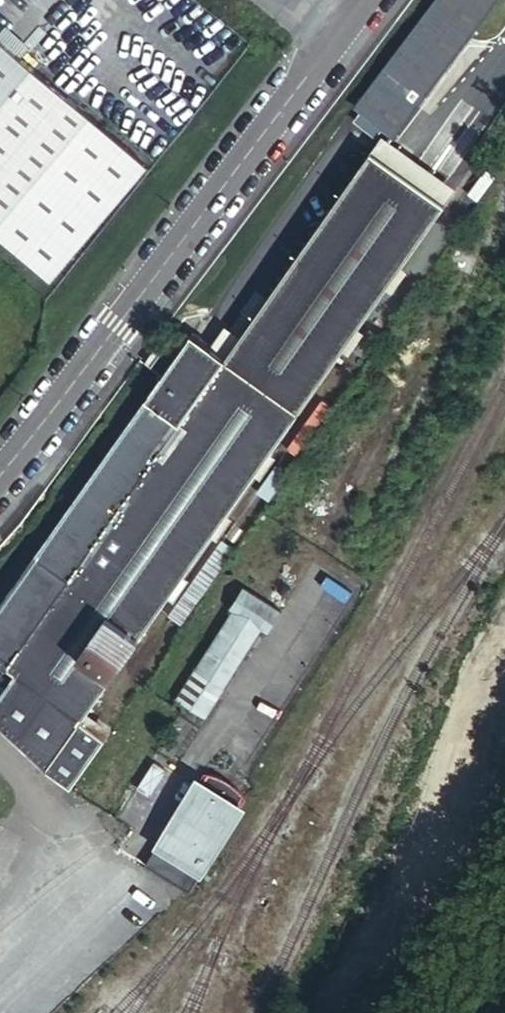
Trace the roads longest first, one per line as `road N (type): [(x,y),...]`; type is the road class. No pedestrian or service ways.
road 1 (tertiary): [(361,0),(0,477)]

